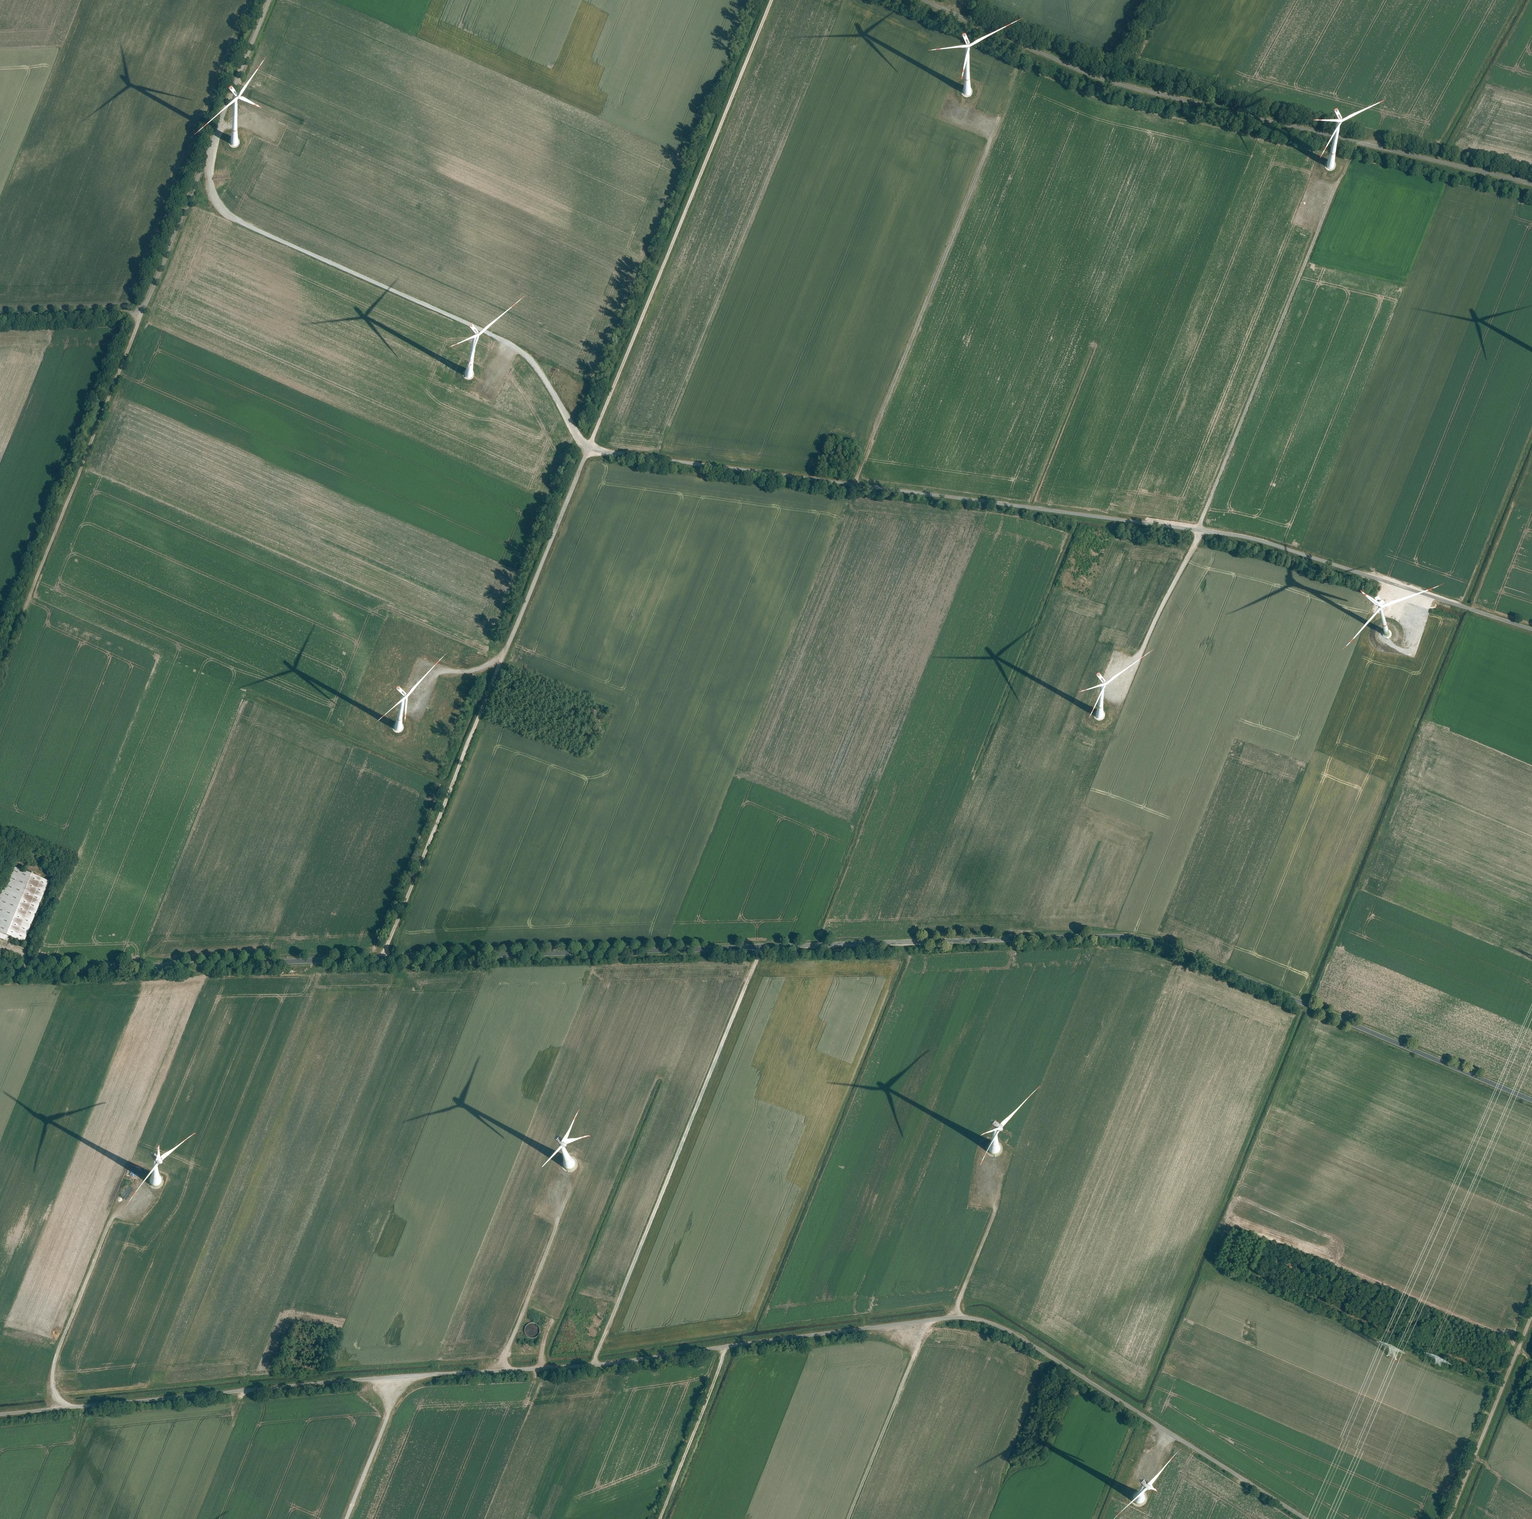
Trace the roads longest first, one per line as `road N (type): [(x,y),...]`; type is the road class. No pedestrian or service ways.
road 1 (tertiary): [(1531,1101),(1131,938),(0,972)]
road 2 (unclassified): [(1531,630),(1205,527),(588,449),(520,350),(232,218),(209,179),(210,142)]
road 3 (track): [(1310,1518),(1026,1338),(970,1318),(612,1360),(0,1413)]
road 4 (track): [(379,961),(771,0)]
road 5 (unclassified): [(1531,185),(1118,83),(928,0)]
road 6 (track): [(1028,43),(855,485)]
road 7 (track): [(758,949),(595,1362)]
road 8 (track): [(1358,143),(1201,527)]
road 9 (track): [(142,314),(0,668)]
road 10 (track): [(65,1408),(53,1386),(55,1361),(80,1297),(113,1218),(143,1204)]
road 11 (track): [(1452,1518),(1531,1317)]
road 12 (track): [(931,1320),(847,1518)]
road 13 (track): [(501,1370),(574,1178)]
road 14 (track): [(658,1518),(728,1344)]
road 15 (track): [(1205,527),(1117,691)]
road 16 (track): [(405,1378),(347,1518)]
road 17 (residential): [(142,314),(0,317)]
road 18 (track): [(950,1317),(998,1206)]

